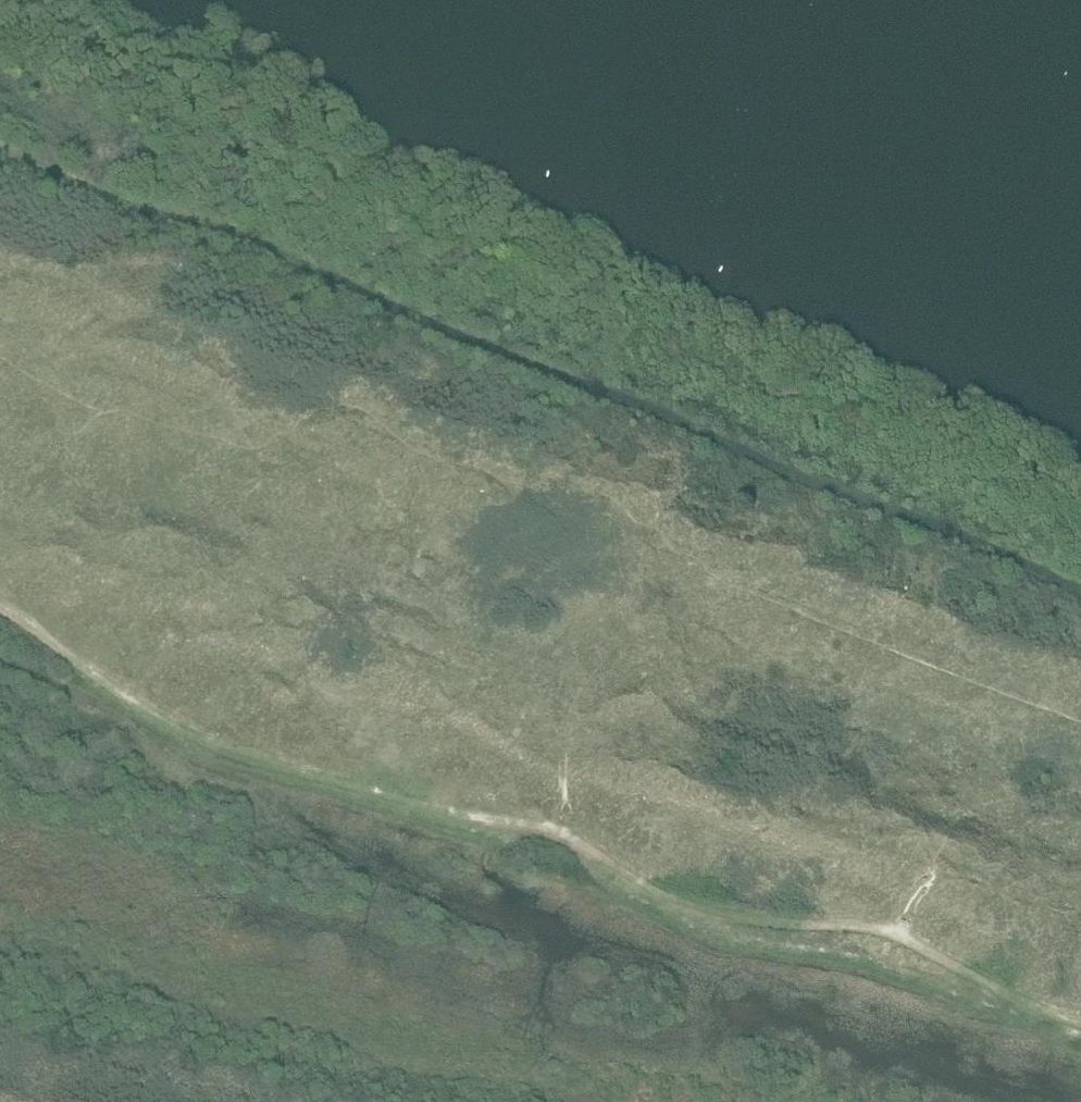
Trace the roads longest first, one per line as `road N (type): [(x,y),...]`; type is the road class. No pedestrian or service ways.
road 1 (track): [(0,627),(110,686),(180,739),(562,845),(758,928),(908,944),(1080,1029)]

